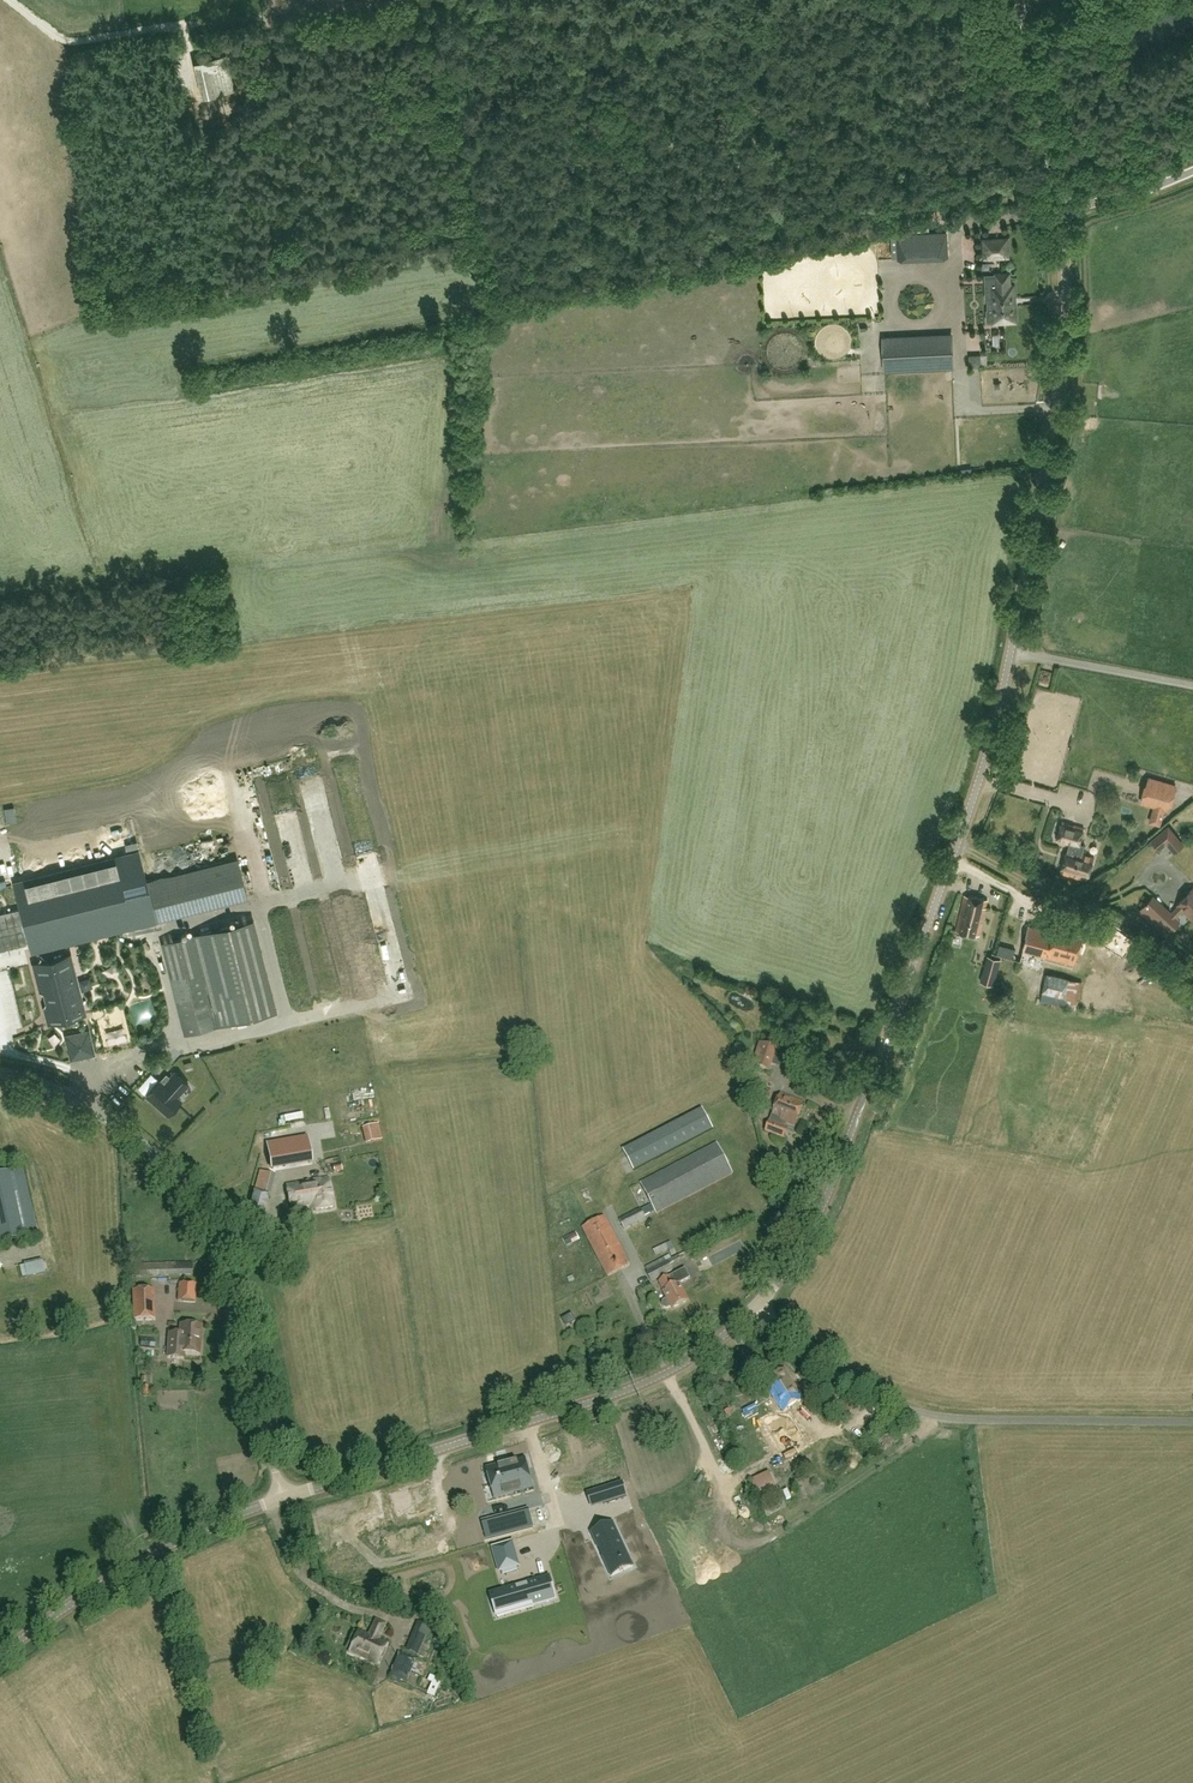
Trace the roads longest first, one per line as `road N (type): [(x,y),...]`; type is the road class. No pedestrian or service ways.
road 1 (unclassified): [(755,1306),(803,1246),(833,1182),(989,748),(1055,411),(1067,210)]
road 2 (track): [(1056,181),(984,184),(547,268),(515,266),(492,244),(431,0)]
road 3 (unclassified): [(283,1498),(220,1268),(192,1204),(110,1118),(0,1073)]
road 4 (unclassified): [(283,1498),(640,1385),(706,1349),(755,1306)]
road 5 (unclassified): [(1192,1421),(983,1420),(908,1410),(844,1381),(755,1306)]
road 6 (unclassified): [(0,1655),(136,1563),(283,1498)]
road 7 (track): [(461,134),(304,128),(232,113),(223,103)]
road 8 (unclassified): [(1067,210),(1015,0)]
road 9 (unclassified): [(1067,210),(1192,170)]

